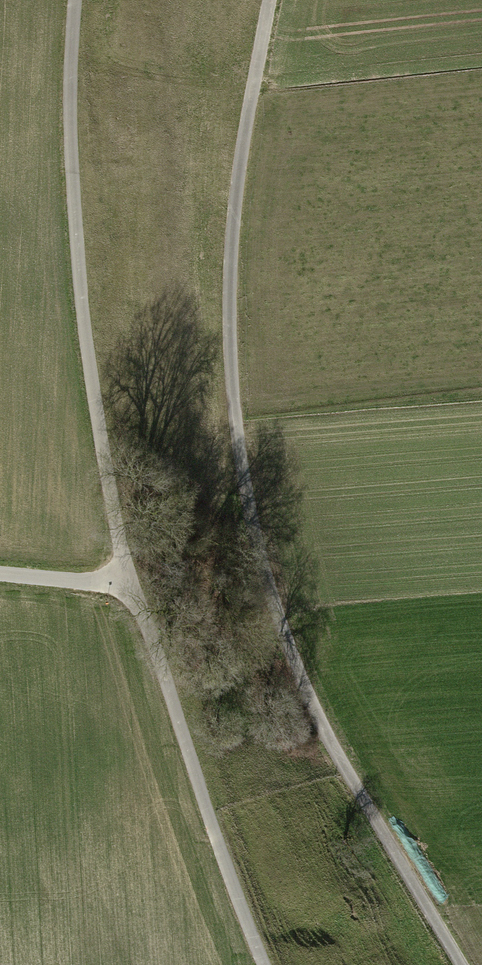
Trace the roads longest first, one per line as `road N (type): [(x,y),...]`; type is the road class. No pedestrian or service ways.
road 1 (unclassified): [(459,964),(326,727),(254,538),(228,346),(235,219),(271,0)]
road 2 (track): [(77,0),(70,116),(82,305),(102,435),(215,834),(272,964)]
road 3 (track): [(142,585),(0,574)]

